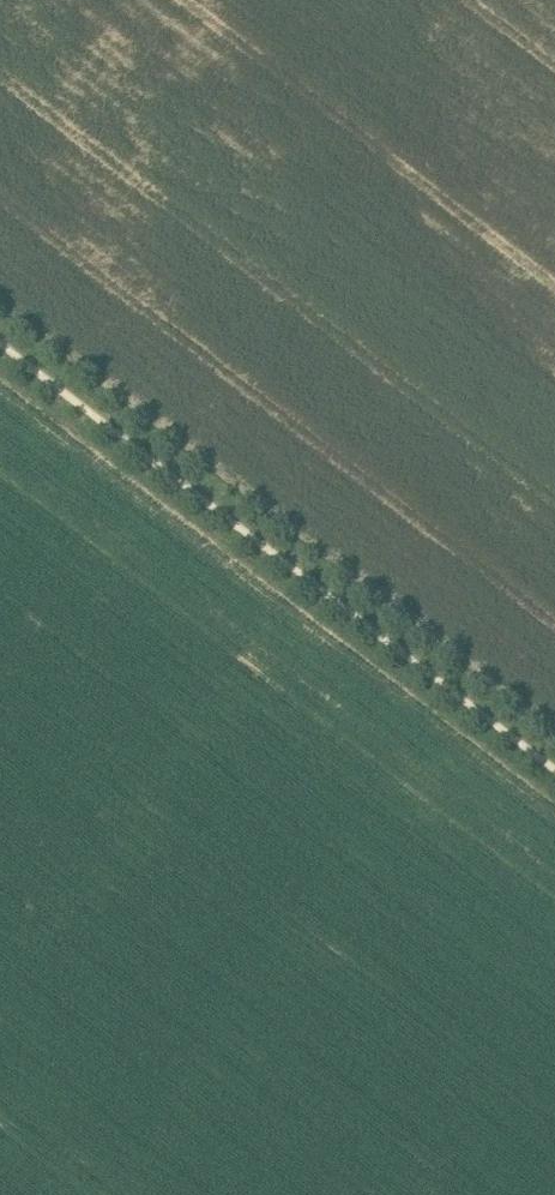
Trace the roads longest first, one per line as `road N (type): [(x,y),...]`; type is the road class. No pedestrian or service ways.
road 1 (track): [(0,344),(554,768)]

